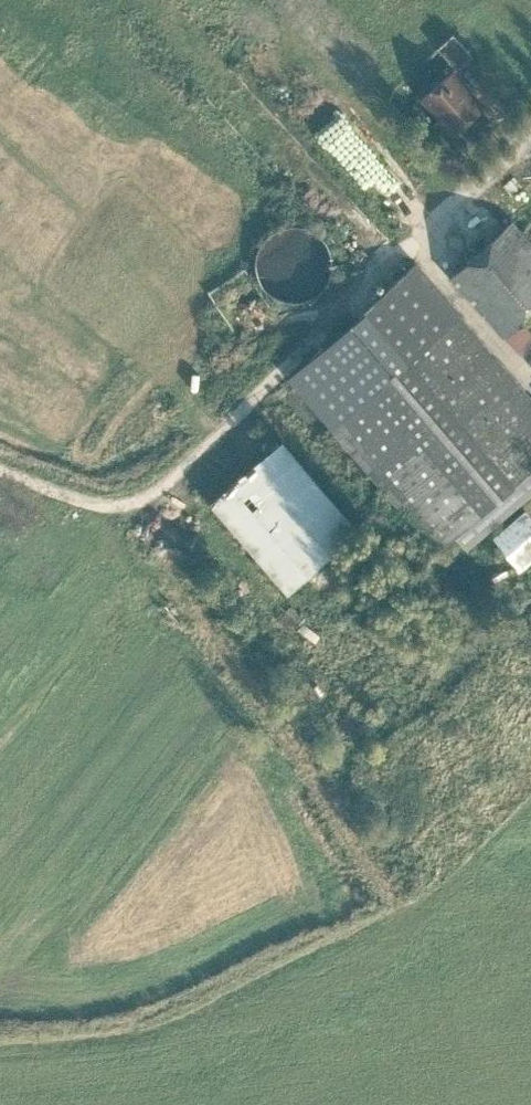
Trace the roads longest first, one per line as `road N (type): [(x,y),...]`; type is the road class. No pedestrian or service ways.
road 1 (track): [(0,469),(92,503),(152,497),(314,337)]

